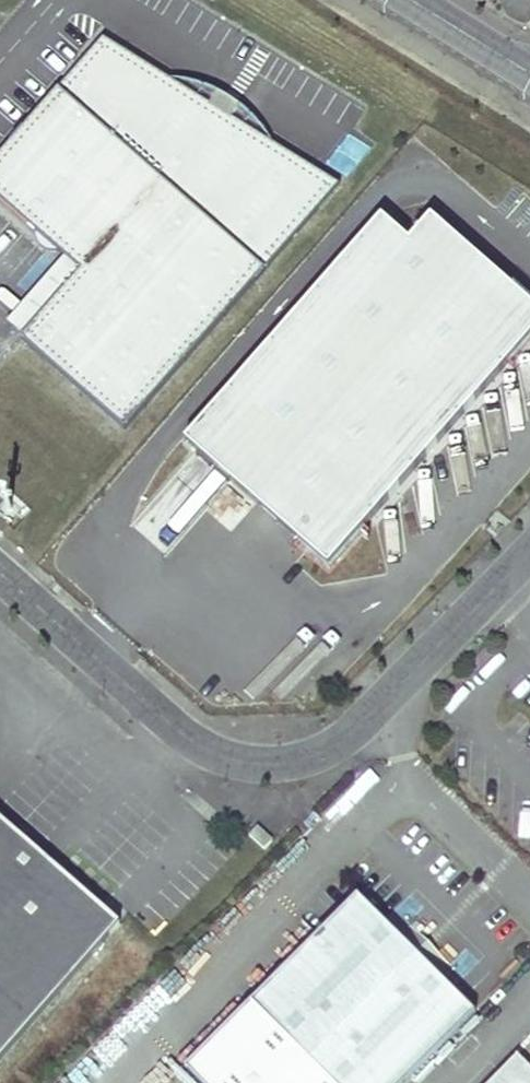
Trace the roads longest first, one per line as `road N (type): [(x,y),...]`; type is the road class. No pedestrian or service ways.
road 1 (unclassified): [(529,553),(347,736),(279,764),(235,760),(197,744),(0,573)]
road 2 (tertiary): [(529,73),(416,0)]

